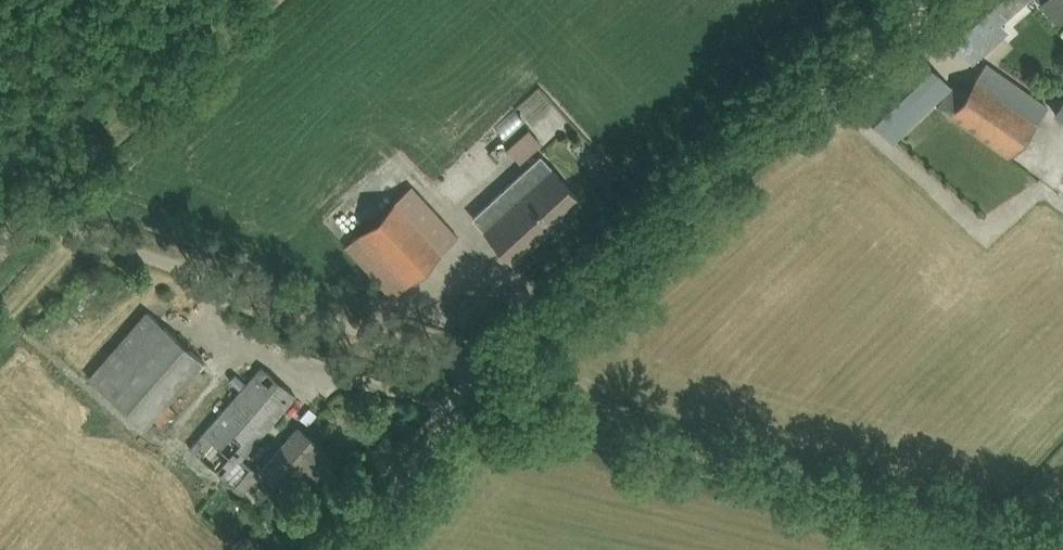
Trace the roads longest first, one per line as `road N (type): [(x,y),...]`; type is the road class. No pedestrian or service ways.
road 1 (unclassified): [(328,549),(462,393),(905,0)]
road 2 (track): [(1062,549),(462,393)]

